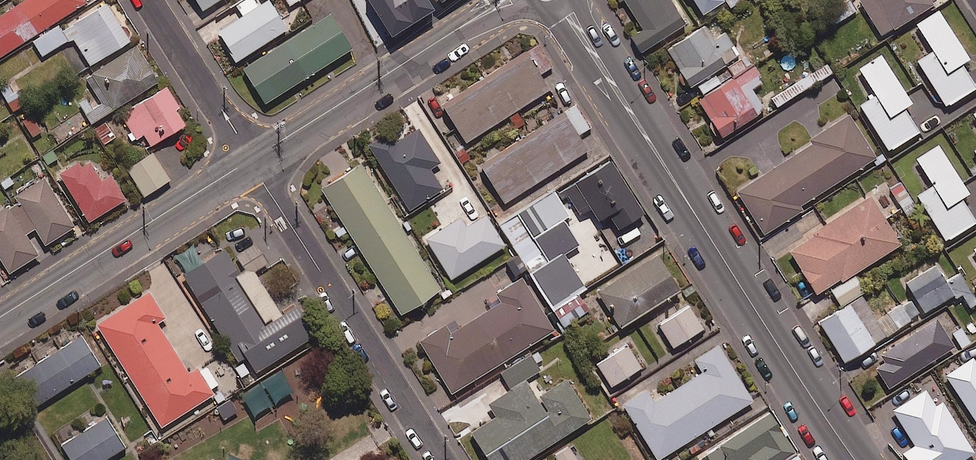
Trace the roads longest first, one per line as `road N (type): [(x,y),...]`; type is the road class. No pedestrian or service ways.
road 1 (tertiary): [(856,459),(561,5)]
road 2 (residential): [(249,161),(441,459)]
road 3 (residential): [(506,0),(249,161)]
road 4 (residential): [(249,161),(0,318)]
road 5 (residential): [(249,161),(149,0)]

